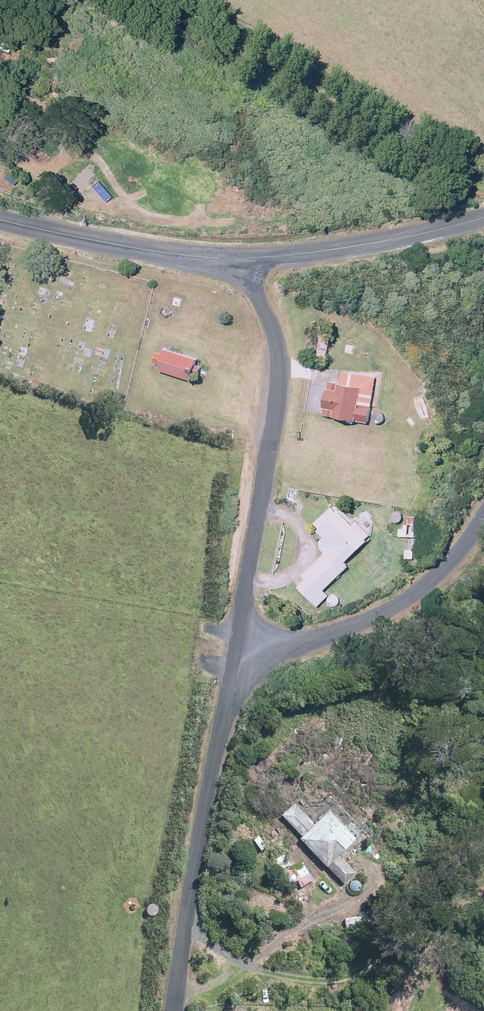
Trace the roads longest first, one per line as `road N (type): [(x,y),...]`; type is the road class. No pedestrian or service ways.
road 1 (unclassified): [(239,259),(274,333),(281,380),(239,645)]
road 2 (unclassified): [(239,645),(190,884),(173,1010)]
road 3 (unclassified): [(239,645),(282,651),(369,620),(446,570),(483,513)]
road 4 (unclassified): [(483,218),(363,245),(239,259)]
road 5 (unclassified): [(239,259),(0,220)]

